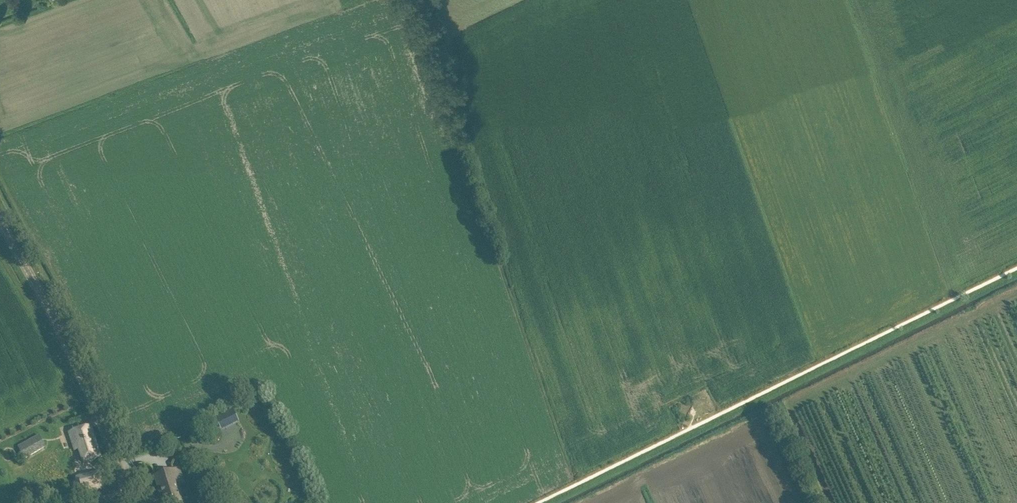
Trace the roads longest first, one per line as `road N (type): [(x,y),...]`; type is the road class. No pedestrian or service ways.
road 1 (unclassified): [(131,502),(83,384),(0,217)]

